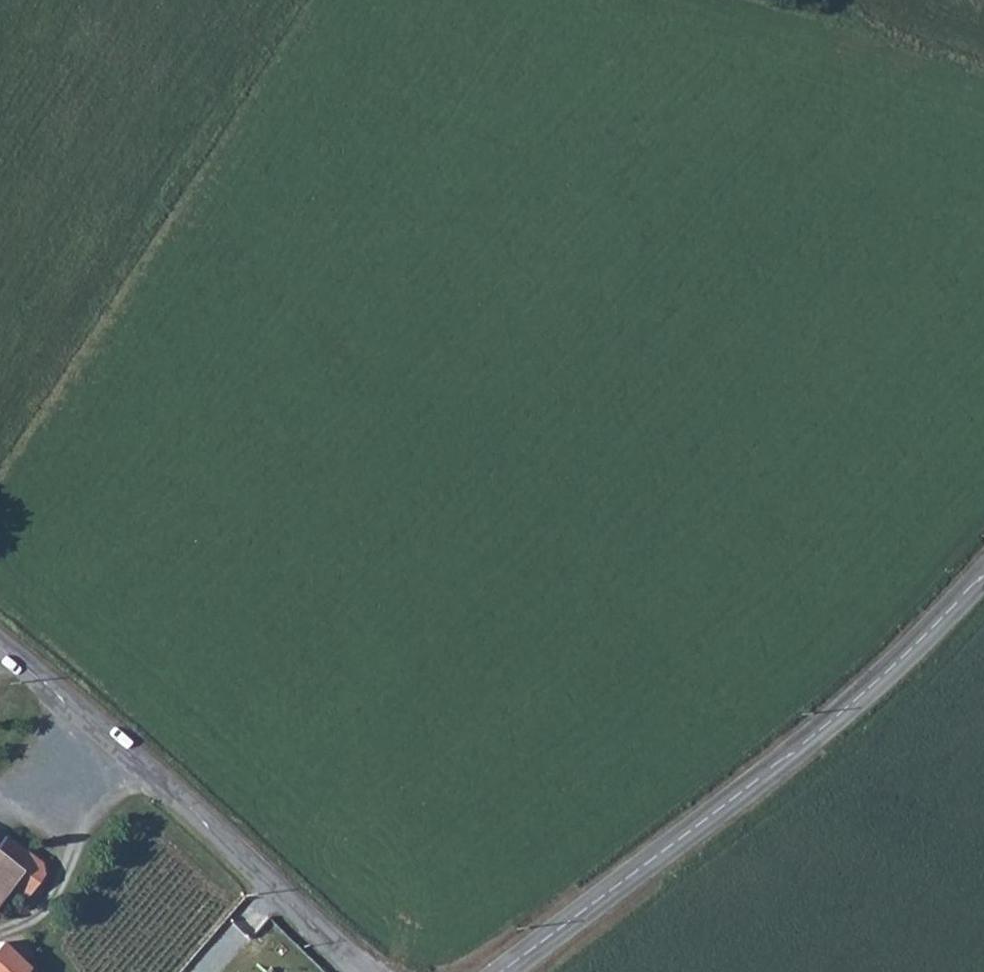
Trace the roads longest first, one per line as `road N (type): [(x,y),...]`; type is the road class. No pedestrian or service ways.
road 1 (tertiary): [(500,971),(805,742),(889,672),(983,575)]
road 2 (unclassified): [(0,650),(356,971)]

